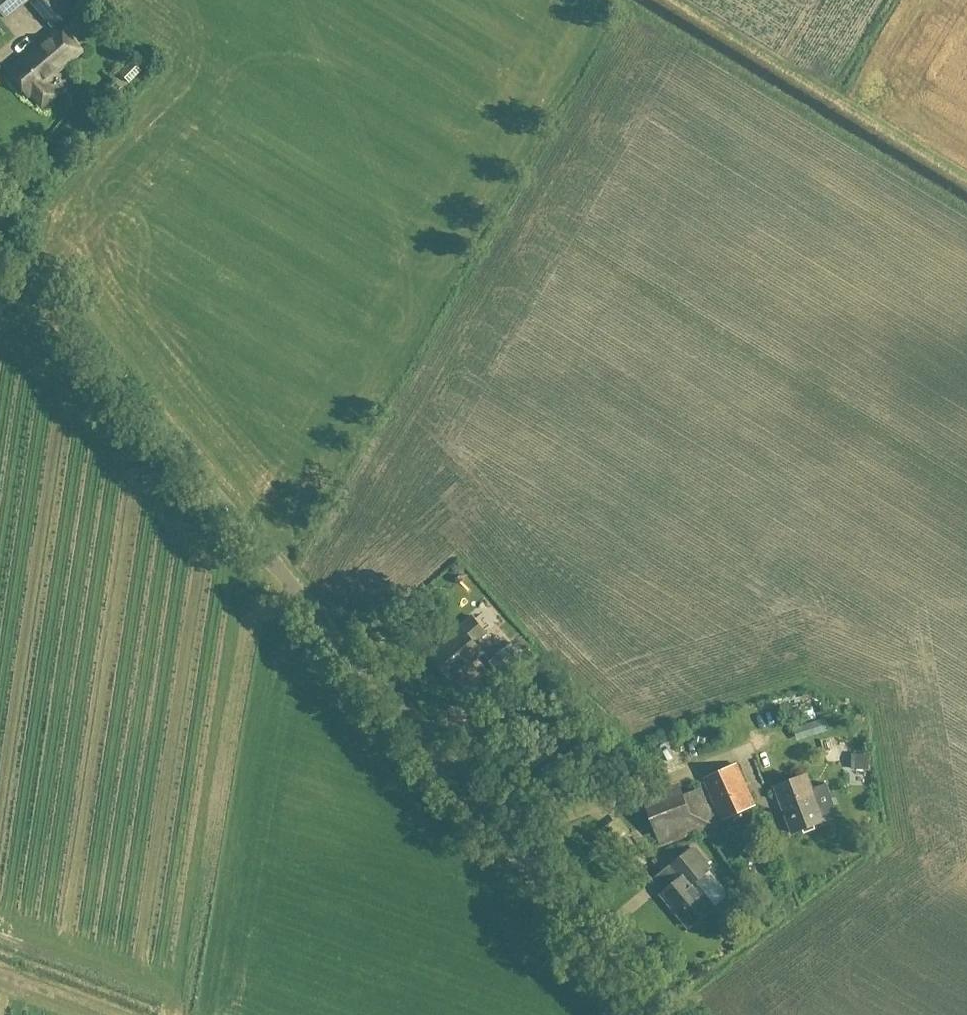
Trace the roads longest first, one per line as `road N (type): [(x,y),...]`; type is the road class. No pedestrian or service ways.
road 1 (tertiary): [(656,1014),(0,250)]

